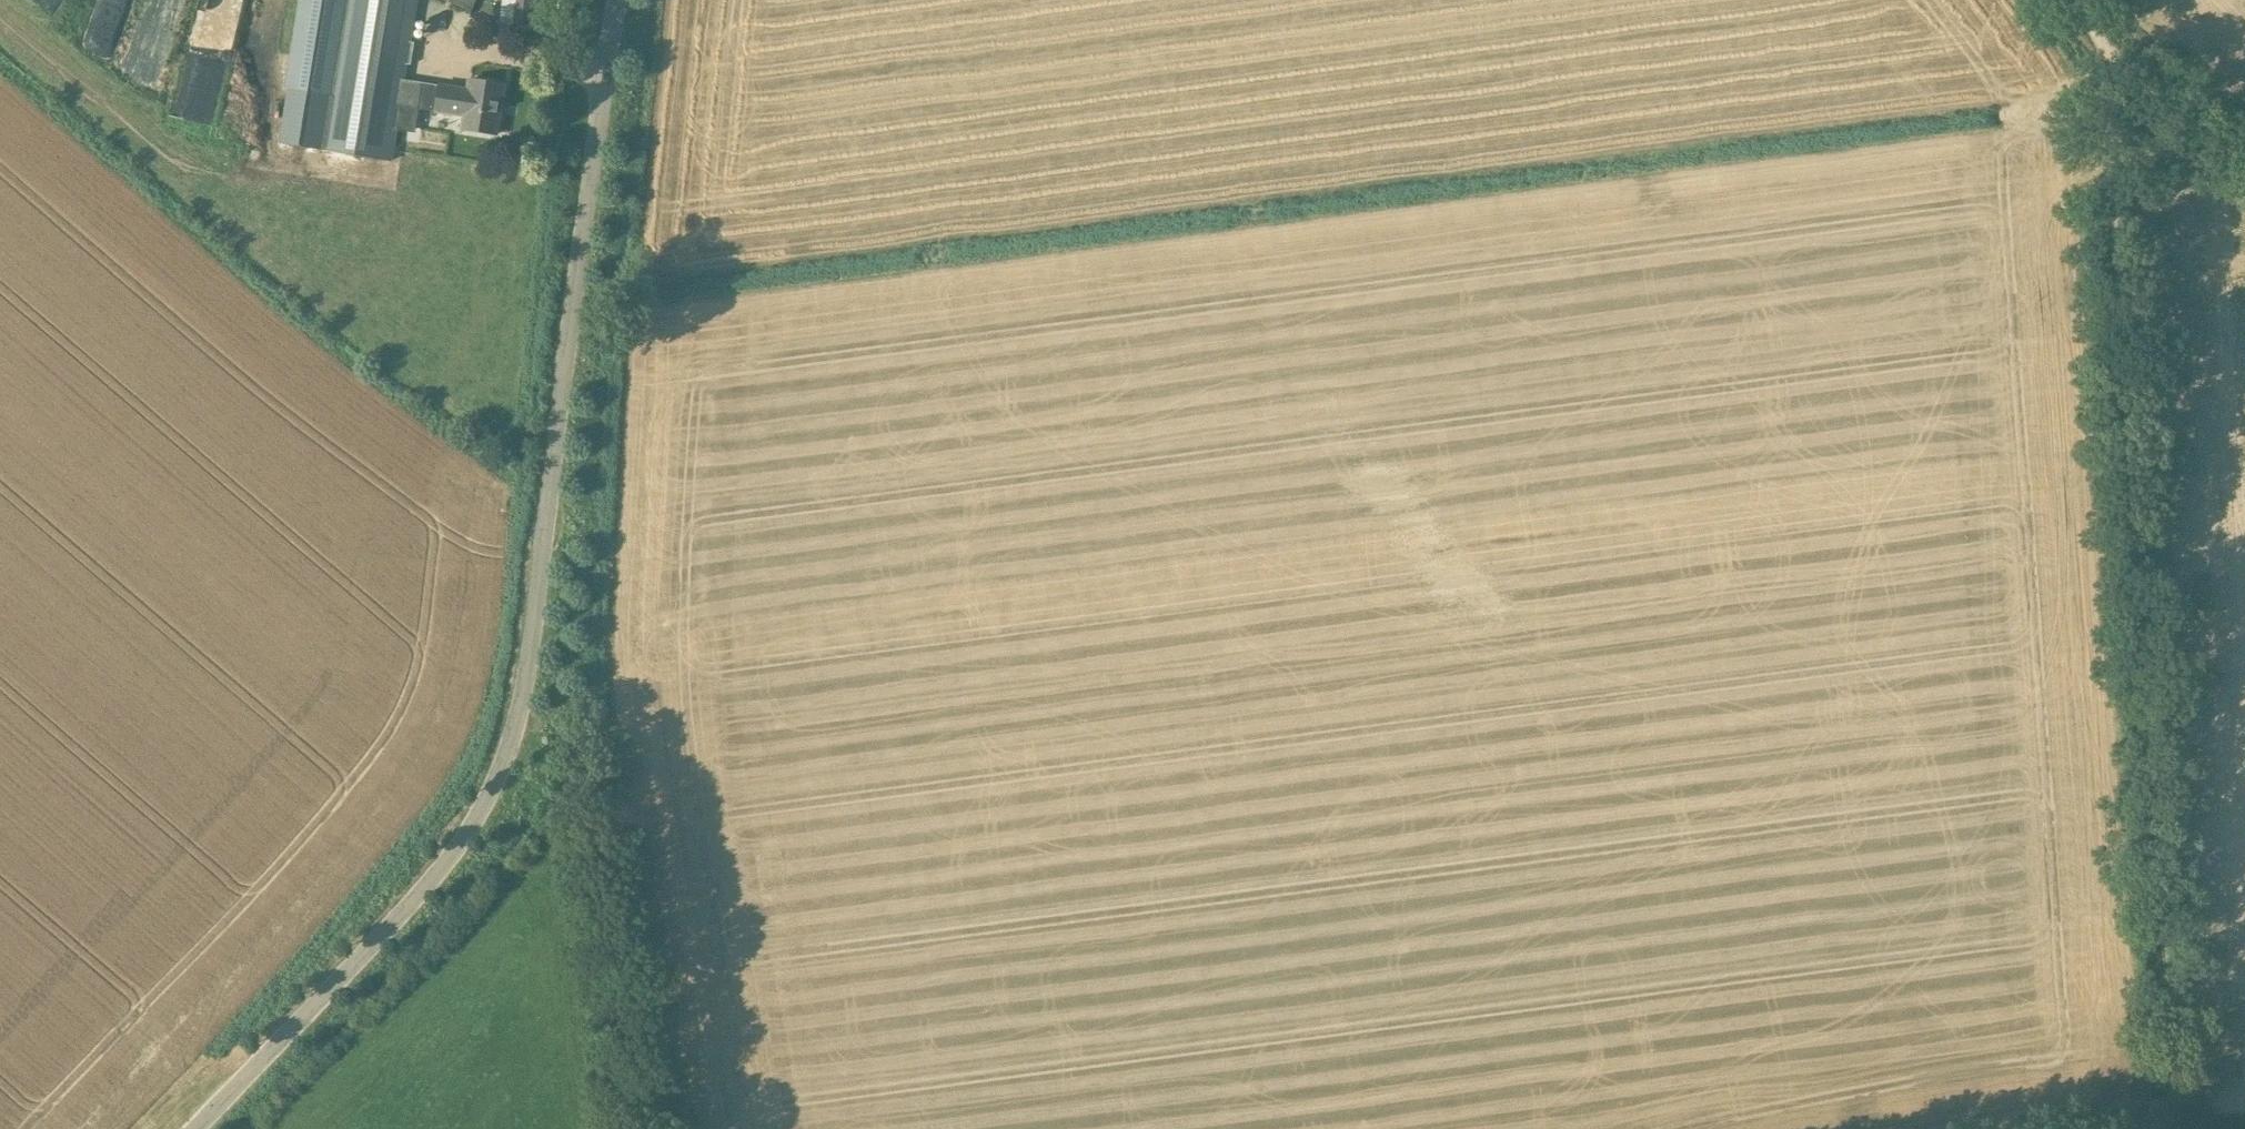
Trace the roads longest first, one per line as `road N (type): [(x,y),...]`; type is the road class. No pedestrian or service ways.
road 1 (unclassified): [(198,1128),(462,857),(514,742),(533,662),(619,0)]
road 2 (track): [(2181,1128),(2096,15)]
road 3 (unclassified): [(2244,152),(2187,123),(2085,0)]

